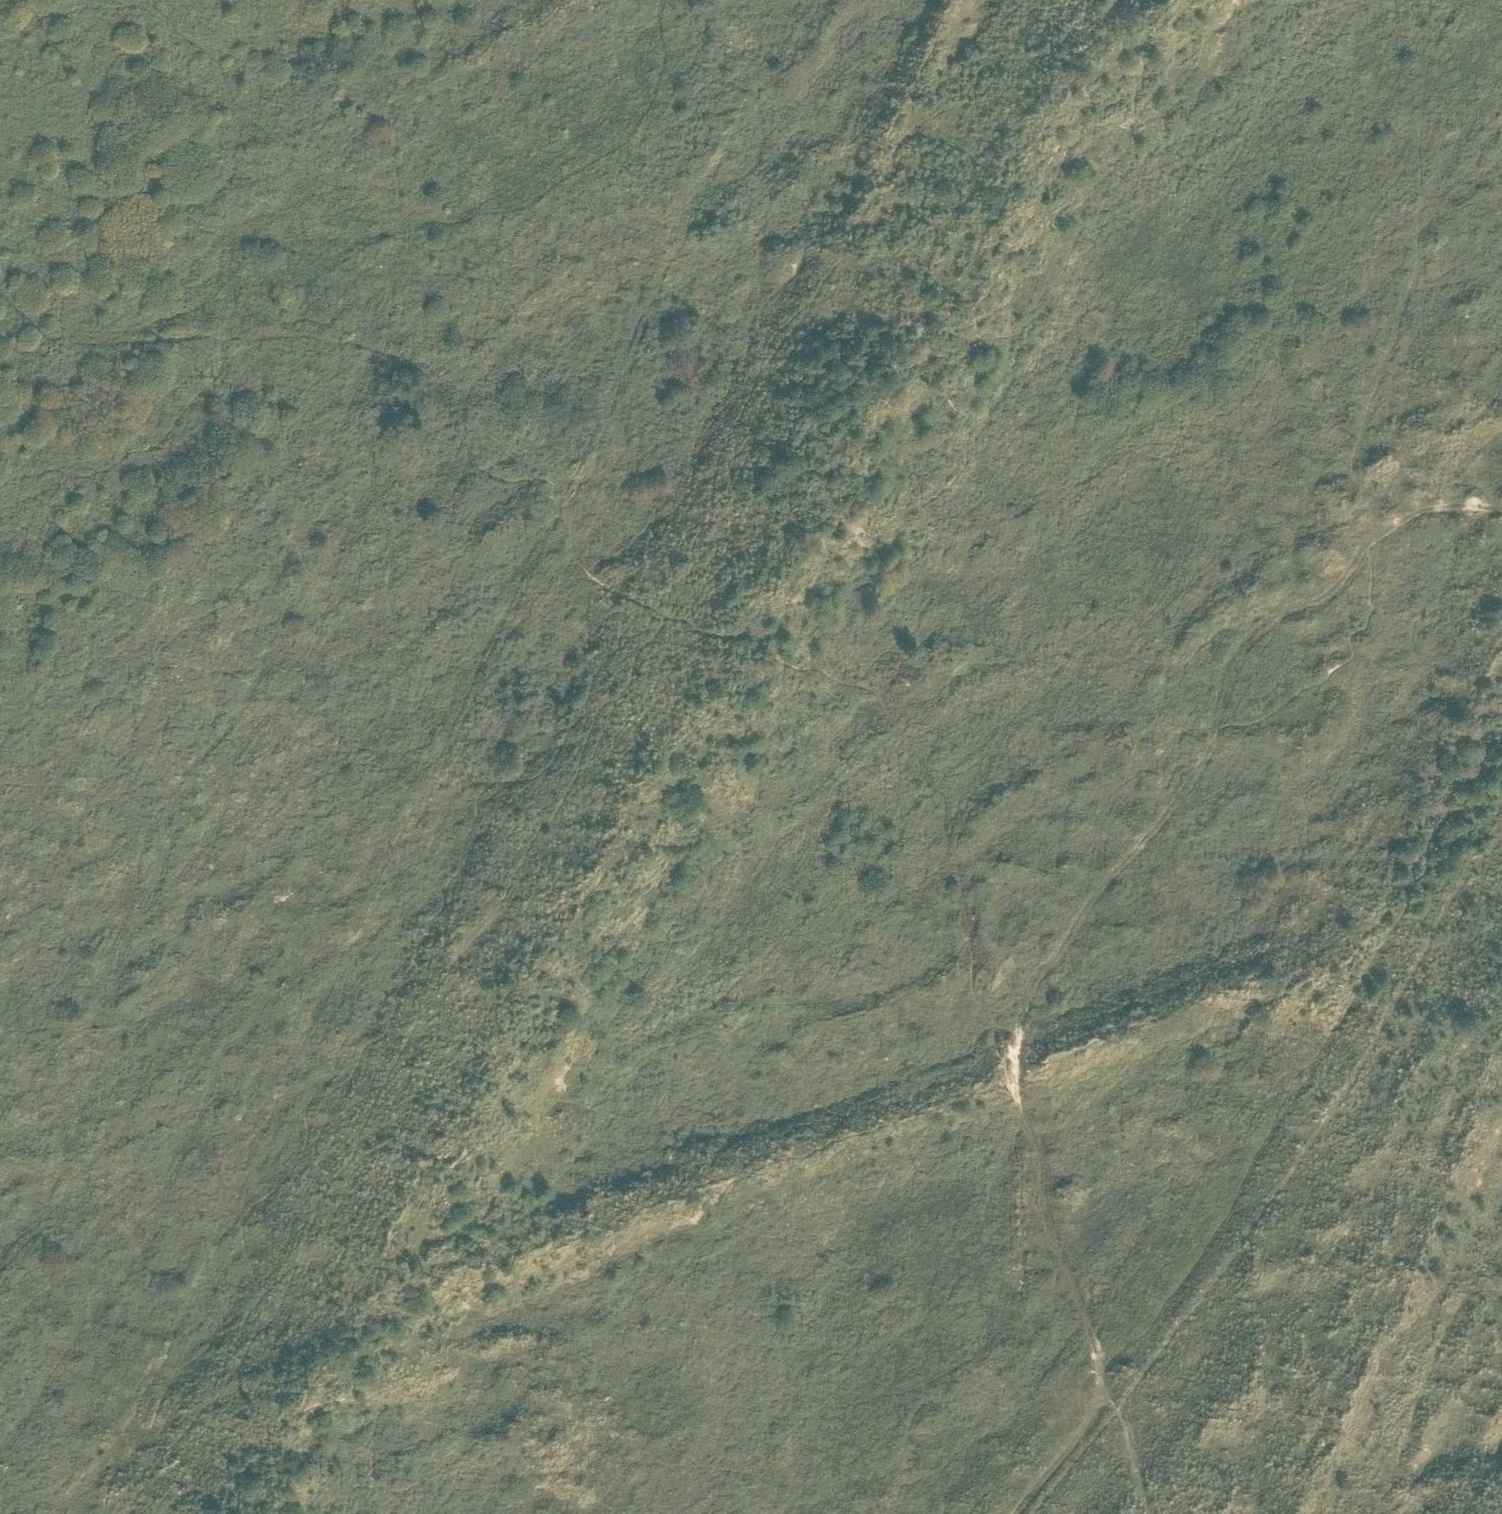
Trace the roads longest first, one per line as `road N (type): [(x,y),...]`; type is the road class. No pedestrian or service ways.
road 1 (track): [(1002,1513),(1102,1376)]

